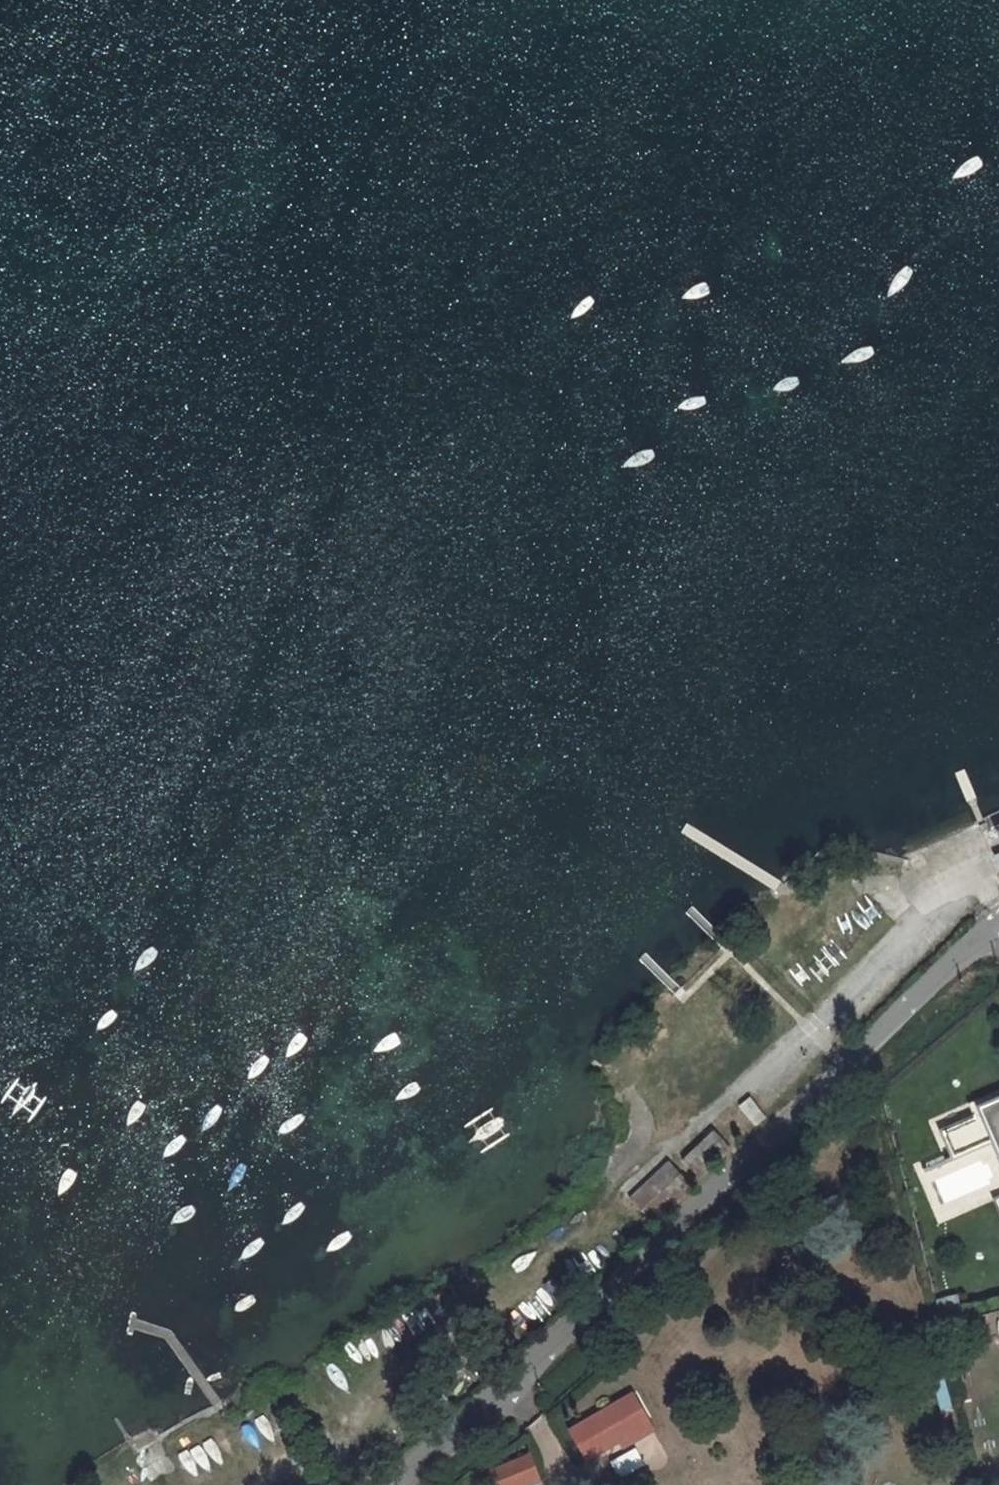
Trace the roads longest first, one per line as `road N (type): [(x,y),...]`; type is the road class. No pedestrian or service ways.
road 1 (residential): [(399,1484),(998,928)]

